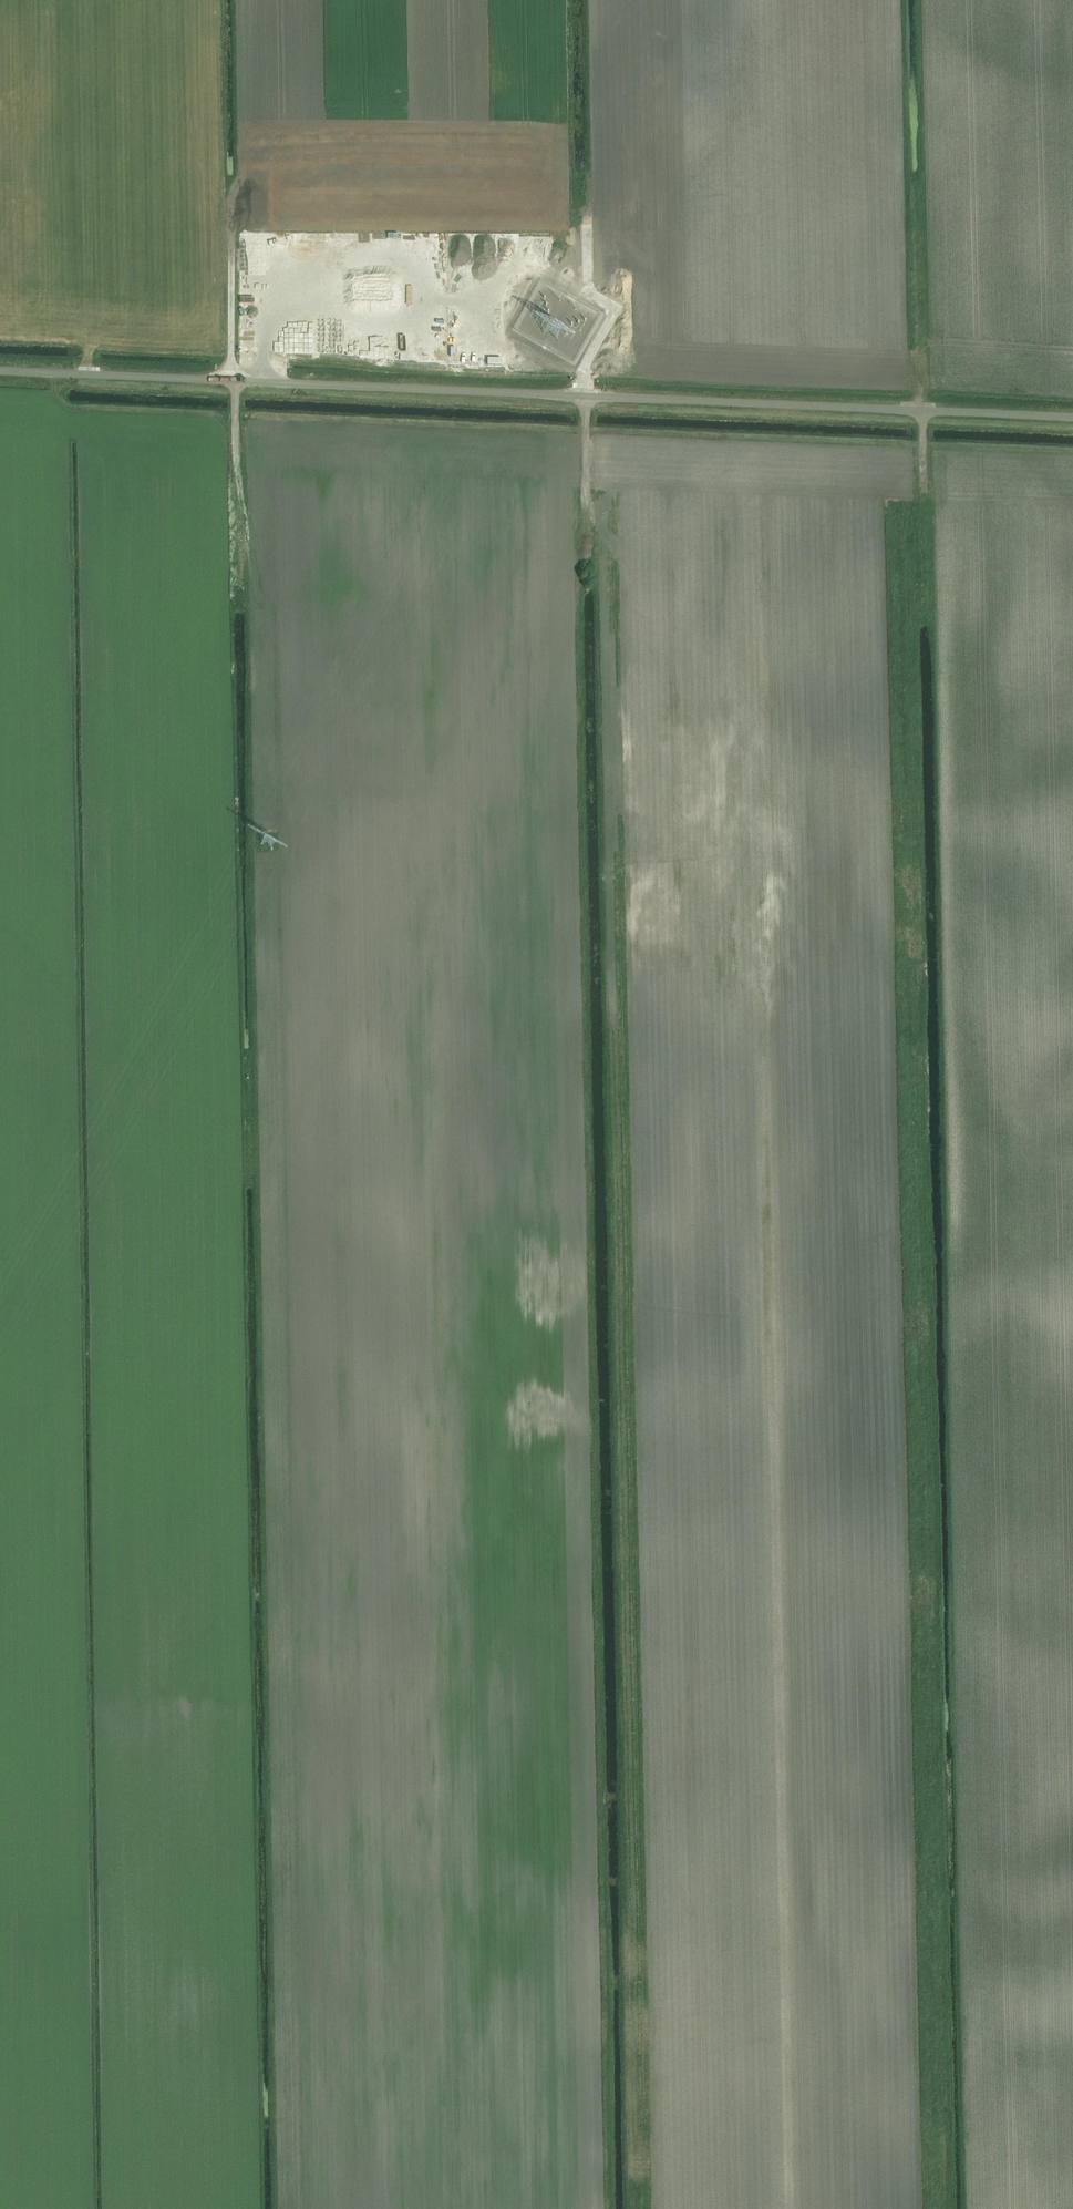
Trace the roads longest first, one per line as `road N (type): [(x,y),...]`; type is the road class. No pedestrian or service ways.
road 1 (unclassified): [(1072,417),(0,371)]

